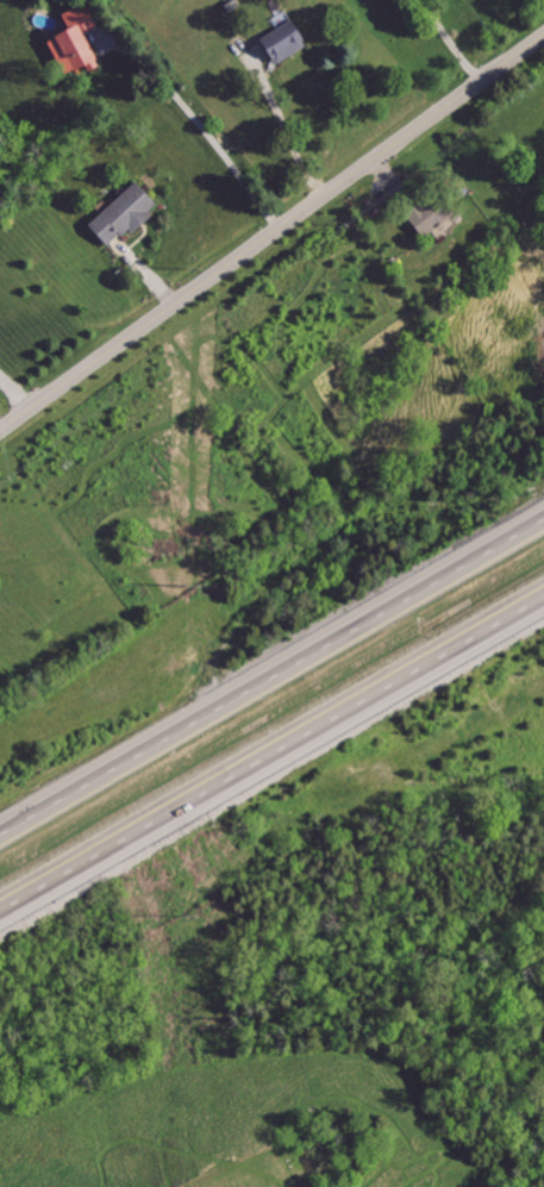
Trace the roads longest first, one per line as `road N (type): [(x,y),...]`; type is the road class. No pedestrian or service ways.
road 1 (residential): [(0,436),(543,40)]
road 2 (motorway): [(543,525),(0,839)]
road 3 (motorway): [(0,913),(543,608)]

